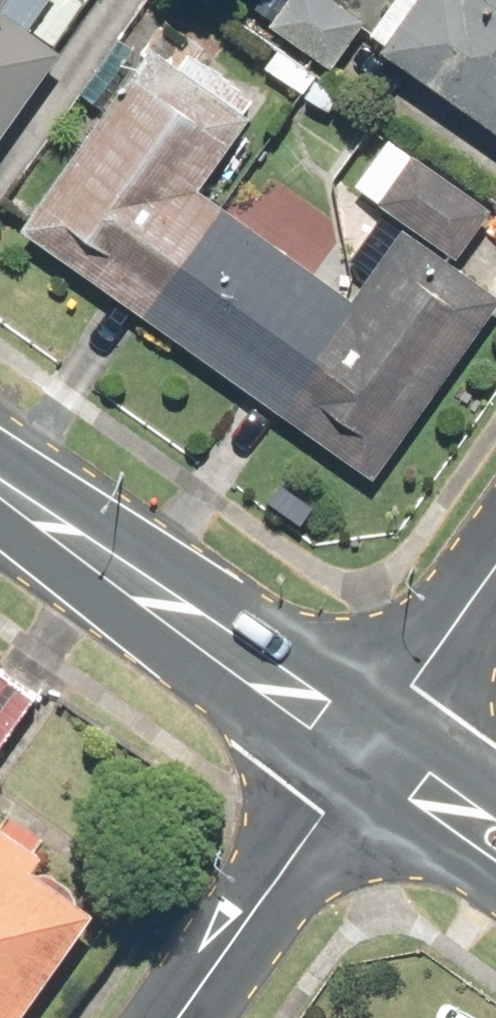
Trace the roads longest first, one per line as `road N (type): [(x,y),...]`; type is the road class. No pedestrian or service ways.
road 1 (tertiary): [(367,750),(0,486)]
road 2 (residential): [(175,1017),(367,750)]
road 3 (residential): [(367,750),(495,569)]
road 4 (tertiary): [(495,841),(367,750)]

